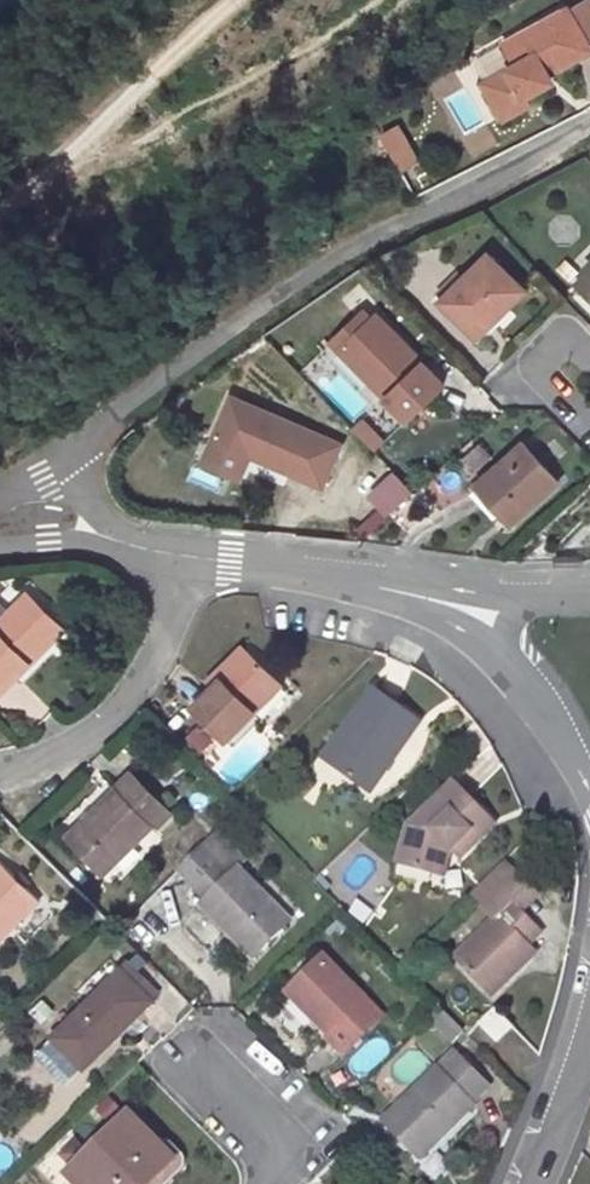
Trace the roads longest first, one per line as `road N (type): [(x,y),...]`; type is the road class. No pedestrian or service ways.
road 1 (residential): [(589,134),(345,258),(59,462)]
road 2 (residential): [(180,556),(133,689),(70,750),(0,777)]
road 3 (residential): [(180,556),(439,592)]
road 4 (residential): [(439,592),(550,698),(589,768)]
road 5 (residential): [(528,1183),(589,1011)]
road 6 (residential): [(589,441),(546,401),(531,362),(560,345),(589,356)]
road 7 (residential): [(268,1183),(273,1166),(262,1143),(180,1060)]
road 8 (residential): [(439,592),(589,589)]

